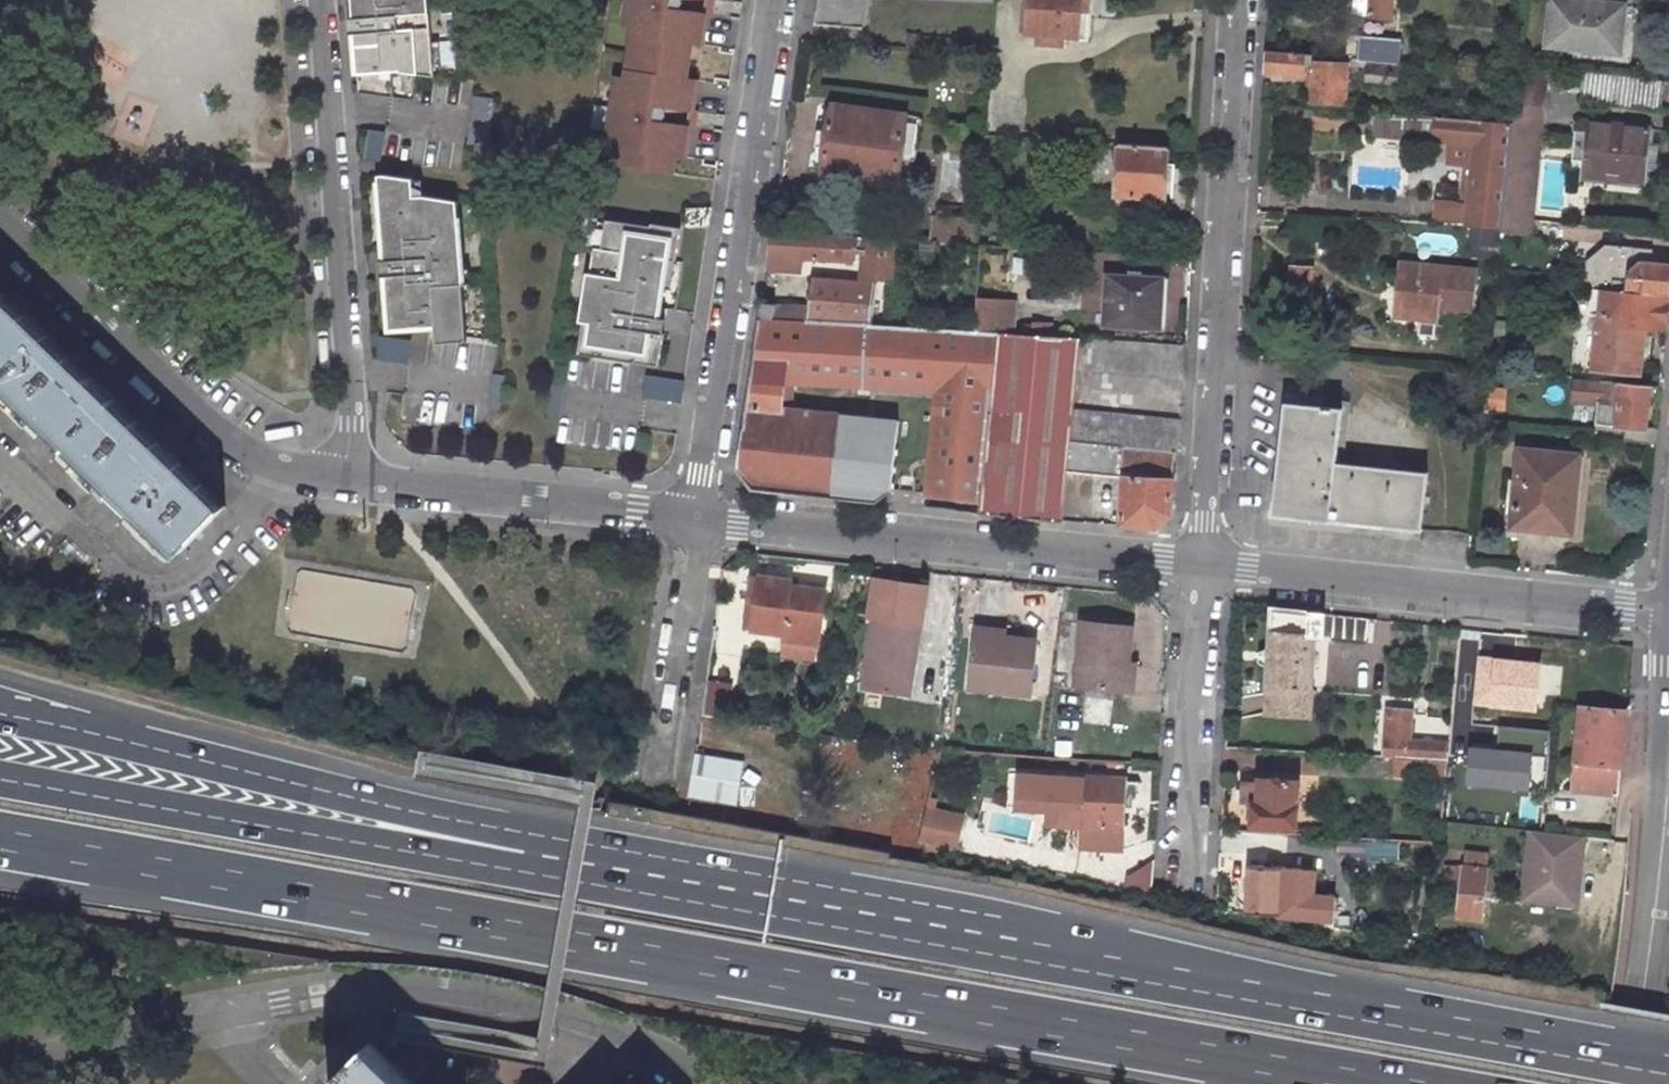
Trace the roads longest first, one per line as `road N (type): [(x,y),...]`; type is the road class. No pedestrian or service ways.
road 1 (motorway): [(0,841),(1361,1083)]
road 2 (motorway): [(1668,1064),(801,906)]
road 3 (motorway): [(801,906),(0,713)]
road 4 (motorway): [(801,906),(0,778)]
road 5 (residential): [(0,1066),(240,1007),(355,988),(444,988),(620,1026),(712,1083)]
road 6 (residential): [(1203,564),(1238,0)]
road 7 (residential): [(772,0),(696,518)]
road 8 (residential): [(1203,564),(696,518)]
road 9 (residential): [(320,0),(353,411),(345,478)]
road 10 (residential): [(1668,611),(1203,564)]
road 11 (residential): [(345,478),(285,471),(219,438),(0,230)]
road 12 (residential): [(696,518),(345,478)]
road 13 (residential): [(1203,564),(1185,895)]
road 14 (residential): [(696,518),(654,788)]
road 15 (residential): [(1642,999),(1668,755)]

